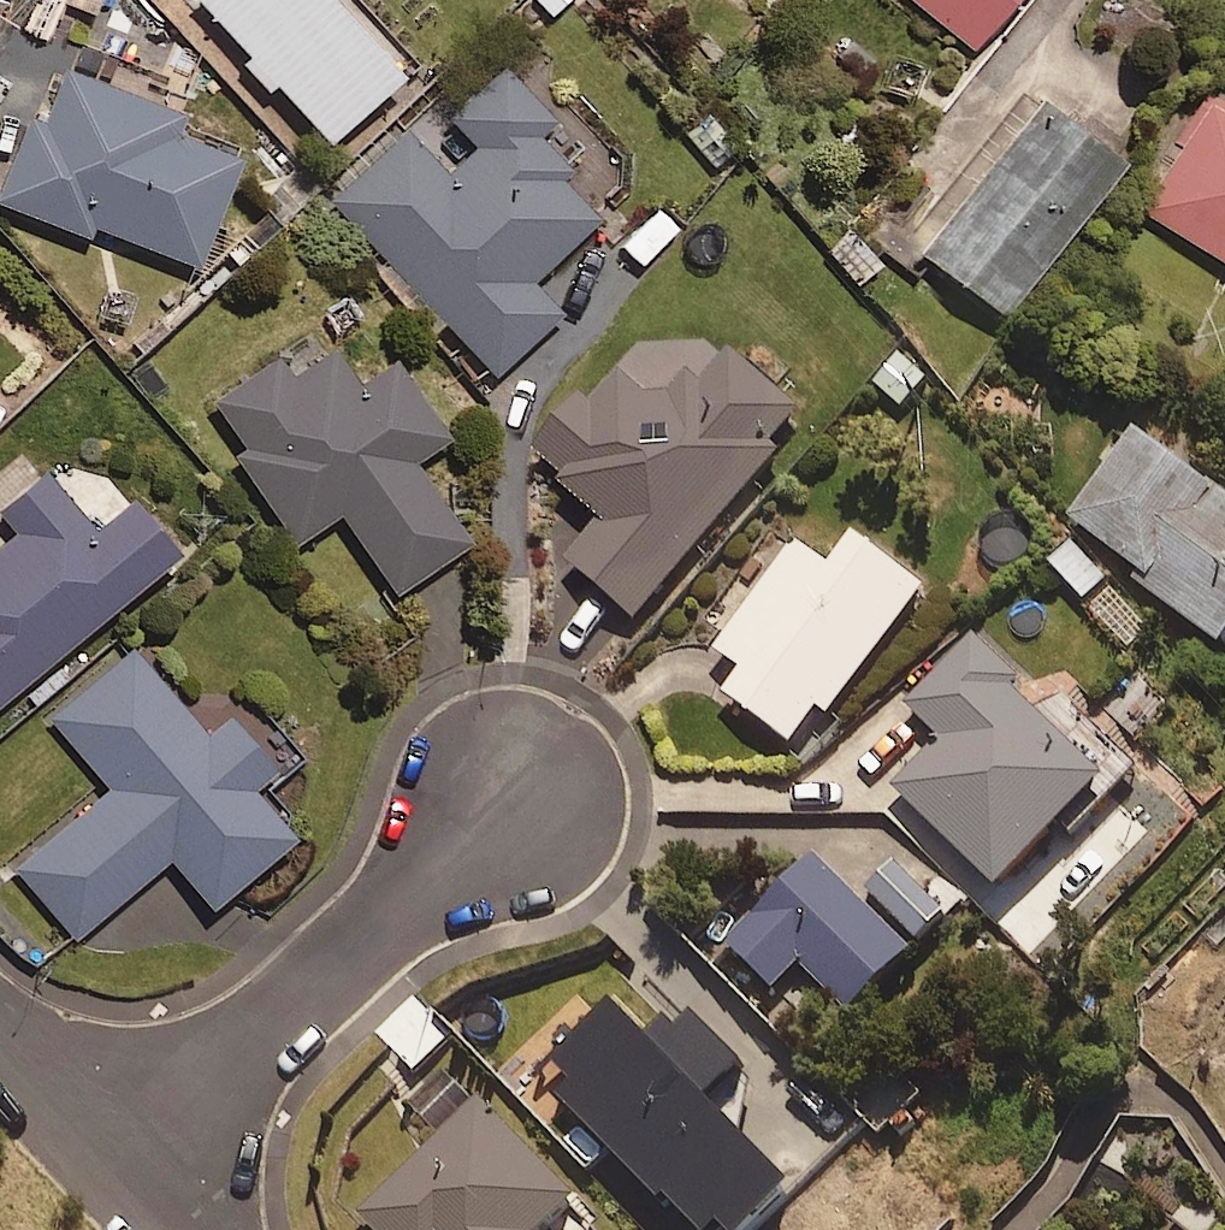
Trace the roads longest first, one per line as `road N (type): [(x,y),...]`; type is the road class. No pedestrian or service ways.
road 1 (residential): [(516,788),(107,1167)]
road 2 (residential): [(0,1050),(107,1167)]

